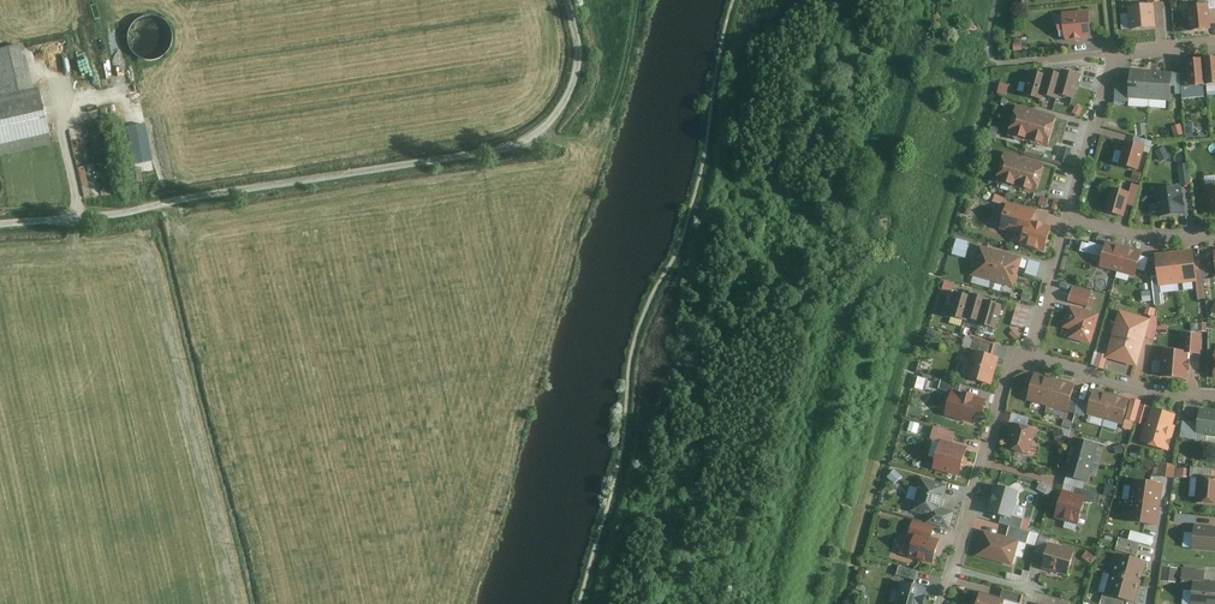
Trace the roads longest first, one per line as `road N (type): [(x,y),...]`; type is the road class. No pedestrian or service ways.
road 1 (track): [(0,223),(79,219),(509,151),(536,135),(573,85),(578,57),(564,0)]
road 2 (residential): [(1068,217),(1112,55),(1214,45)]
road 3 (residential): [(943,603),(1007,378),(1023,353)]
road 4 (residential): [(1023,353),(1100,377),(1214,396)]
road 5 (residential): [(1068,217),(1155,237),(1214,233)]
road 6 (residential): [(1023,353),(1068,217)]

